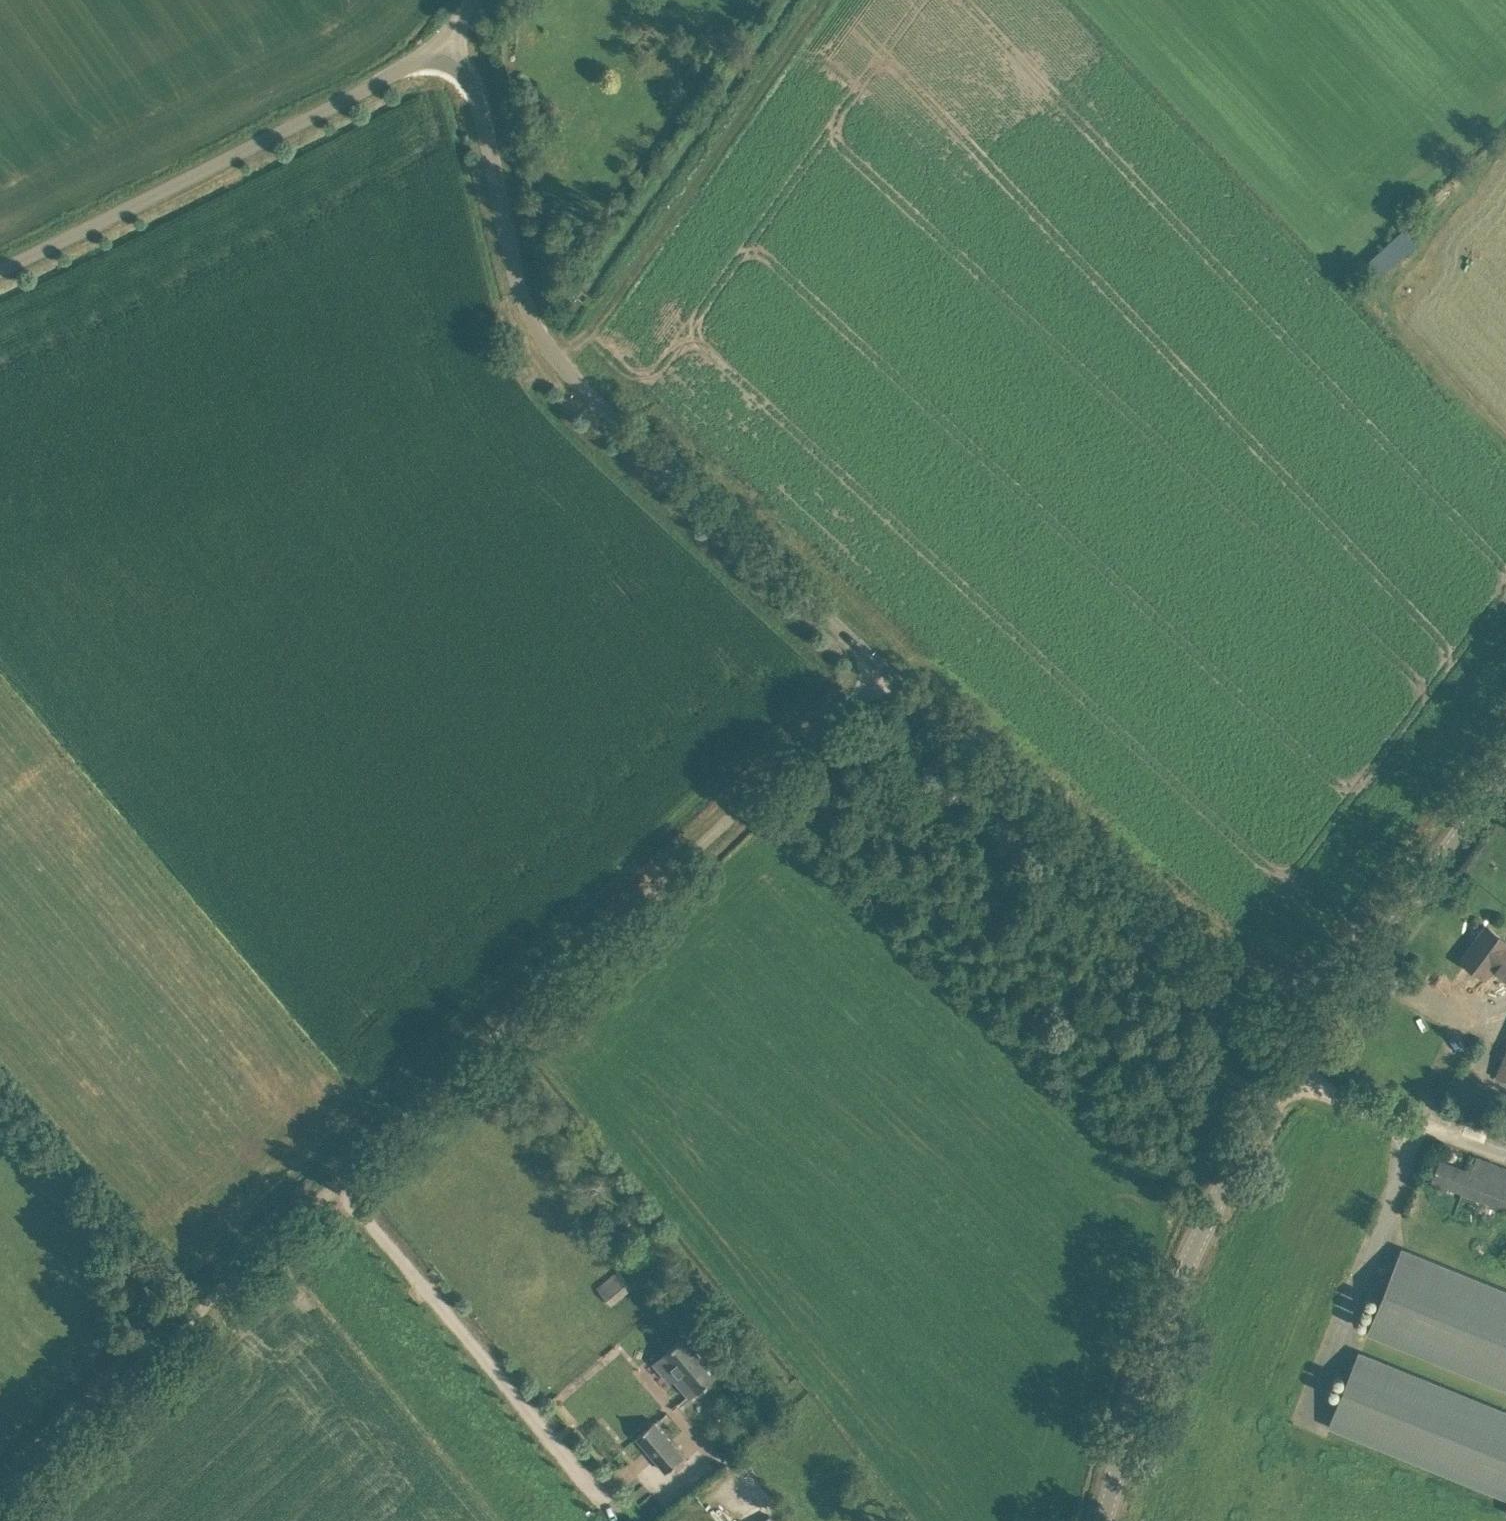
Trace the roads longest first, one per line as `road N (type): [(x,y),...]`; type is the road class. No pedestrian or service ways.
road 1 (unclassified): [(0,1483),(873,667)]
road 2 (unclassified): [(873,667),(546,355),(528,317),(453,39)]
road 3 (unclassified): [(1299,1055),(873,667)]
road 4 (unclassified): [(1103,1520),(1130,1410),(1187,1266),(1299,1055)]
road 5 (unclassified): [(0,262),(392,78),(453,39)]
road 6 (unclassified): [(1299,1055),(1505,774)]

